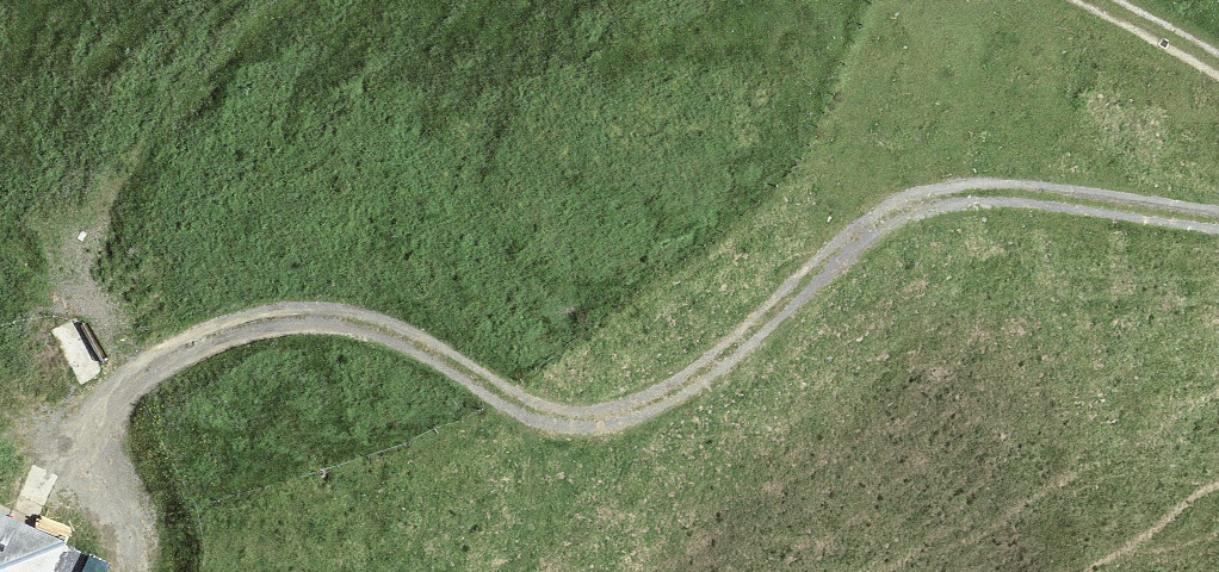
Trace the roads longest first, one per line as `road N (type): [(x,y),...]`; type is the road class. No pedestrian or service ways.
road 1 (track): [(1218,230),(952,193),(870,220),(679,395),(596,424),(527,420),(346,318),(252,324),(161,376),(67,450)]
road 2 (track): [(624,415),(501,571)]
road 3 (track): [(1080,0),(1218,75)]

